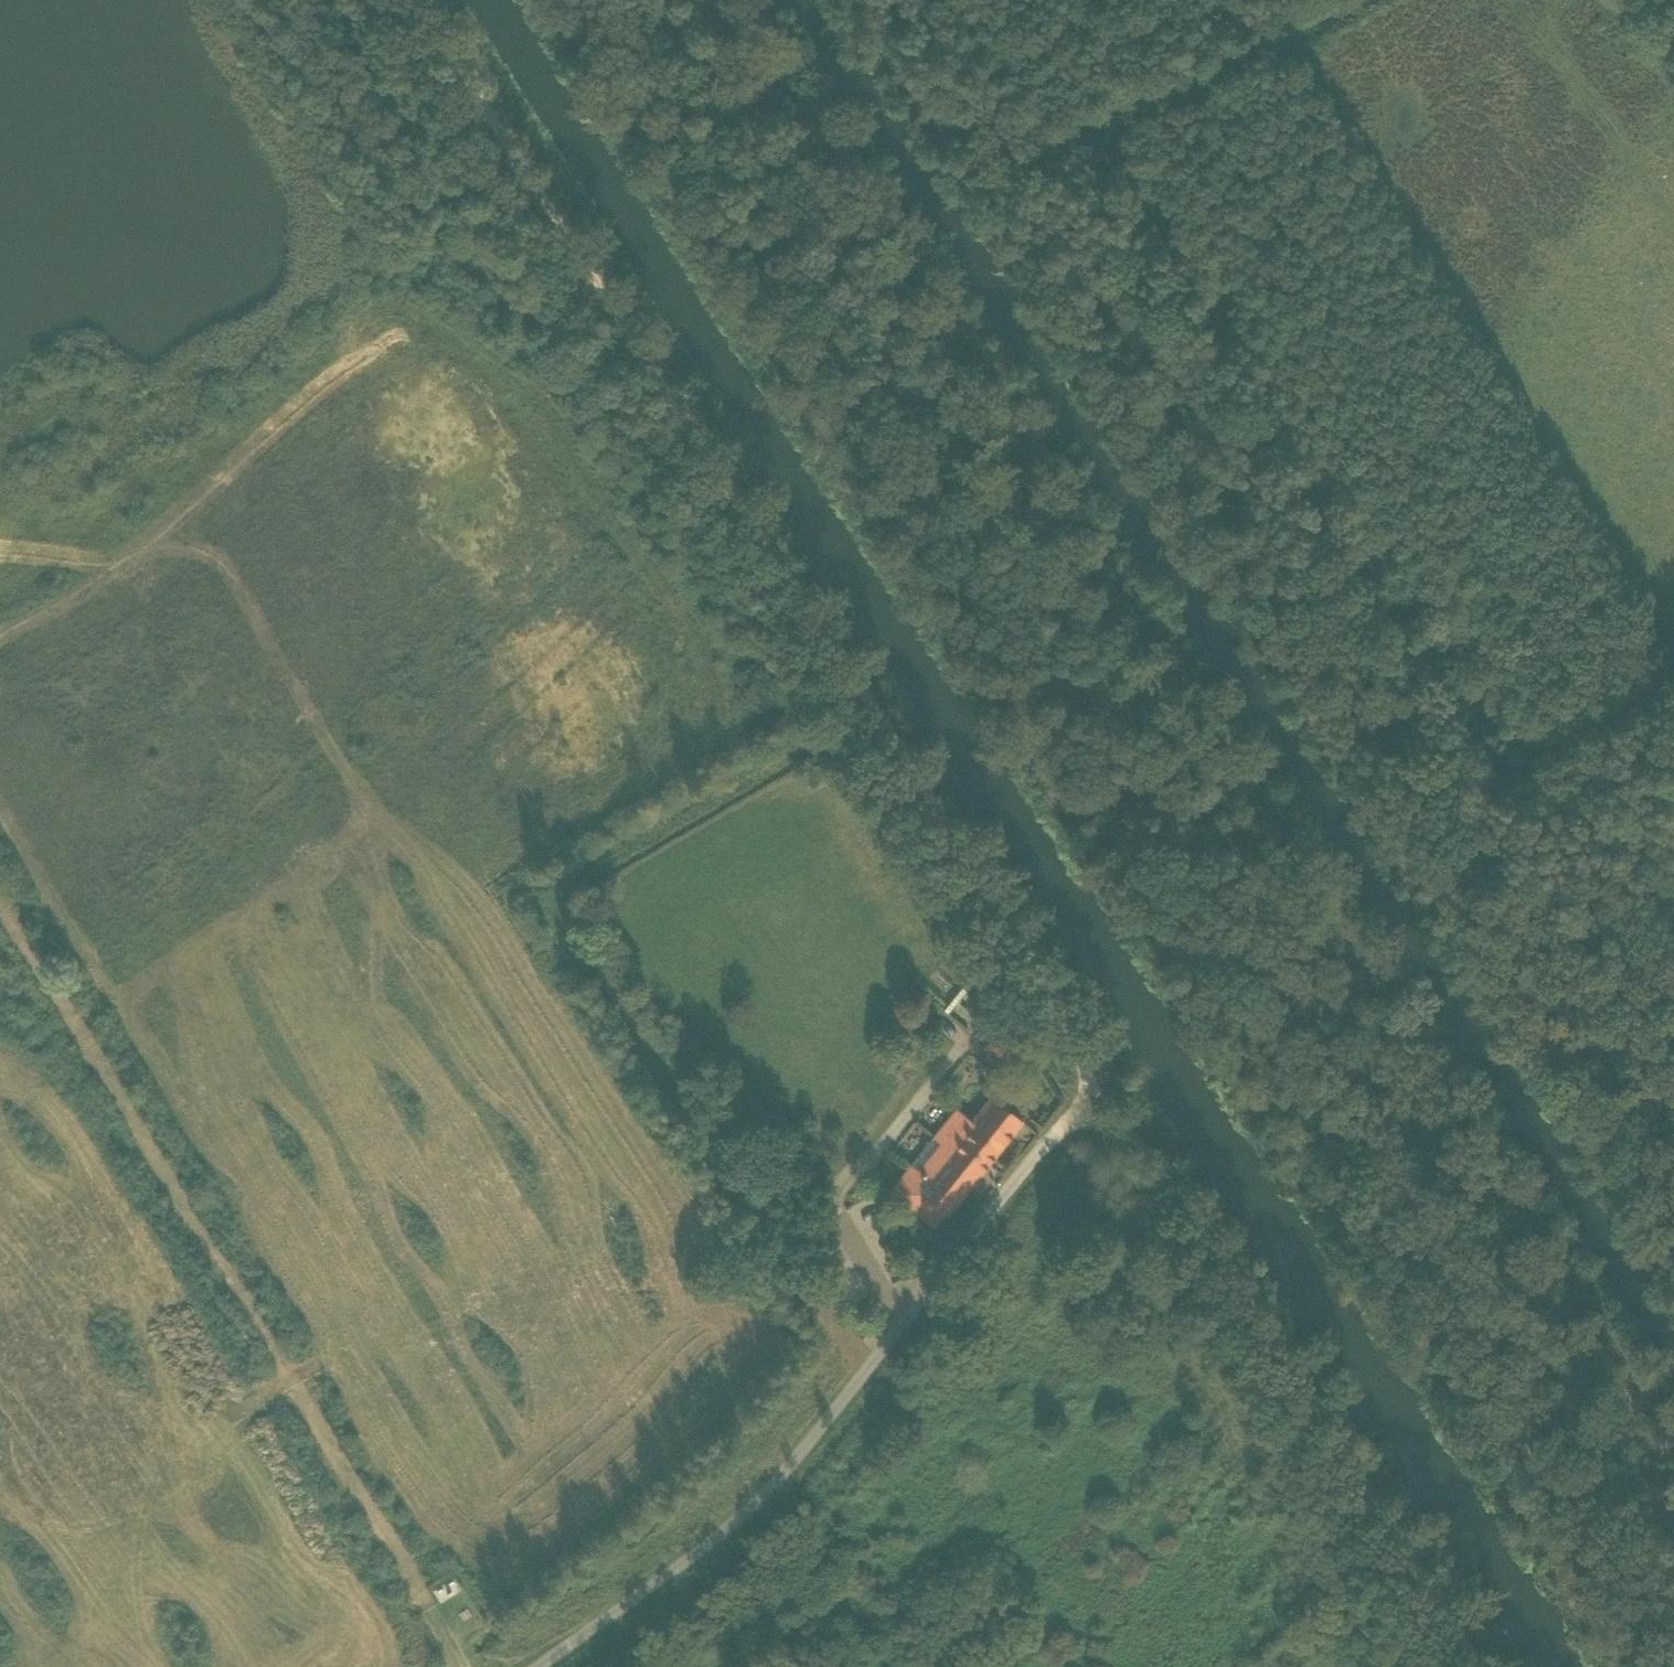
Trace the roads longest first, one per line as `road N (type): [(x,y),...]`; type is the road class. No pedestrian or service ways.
road 1 (track): [(1089,1097),(1066,1023),(419,0)]
road 2 (unclassified): [(533,1666),(758,1502),(1056,1132)]
road 3 (track): [(1481,1666),(1163,1162),(1089,1097)]
road 4 (track): [(467,1666),(300,1399)]

